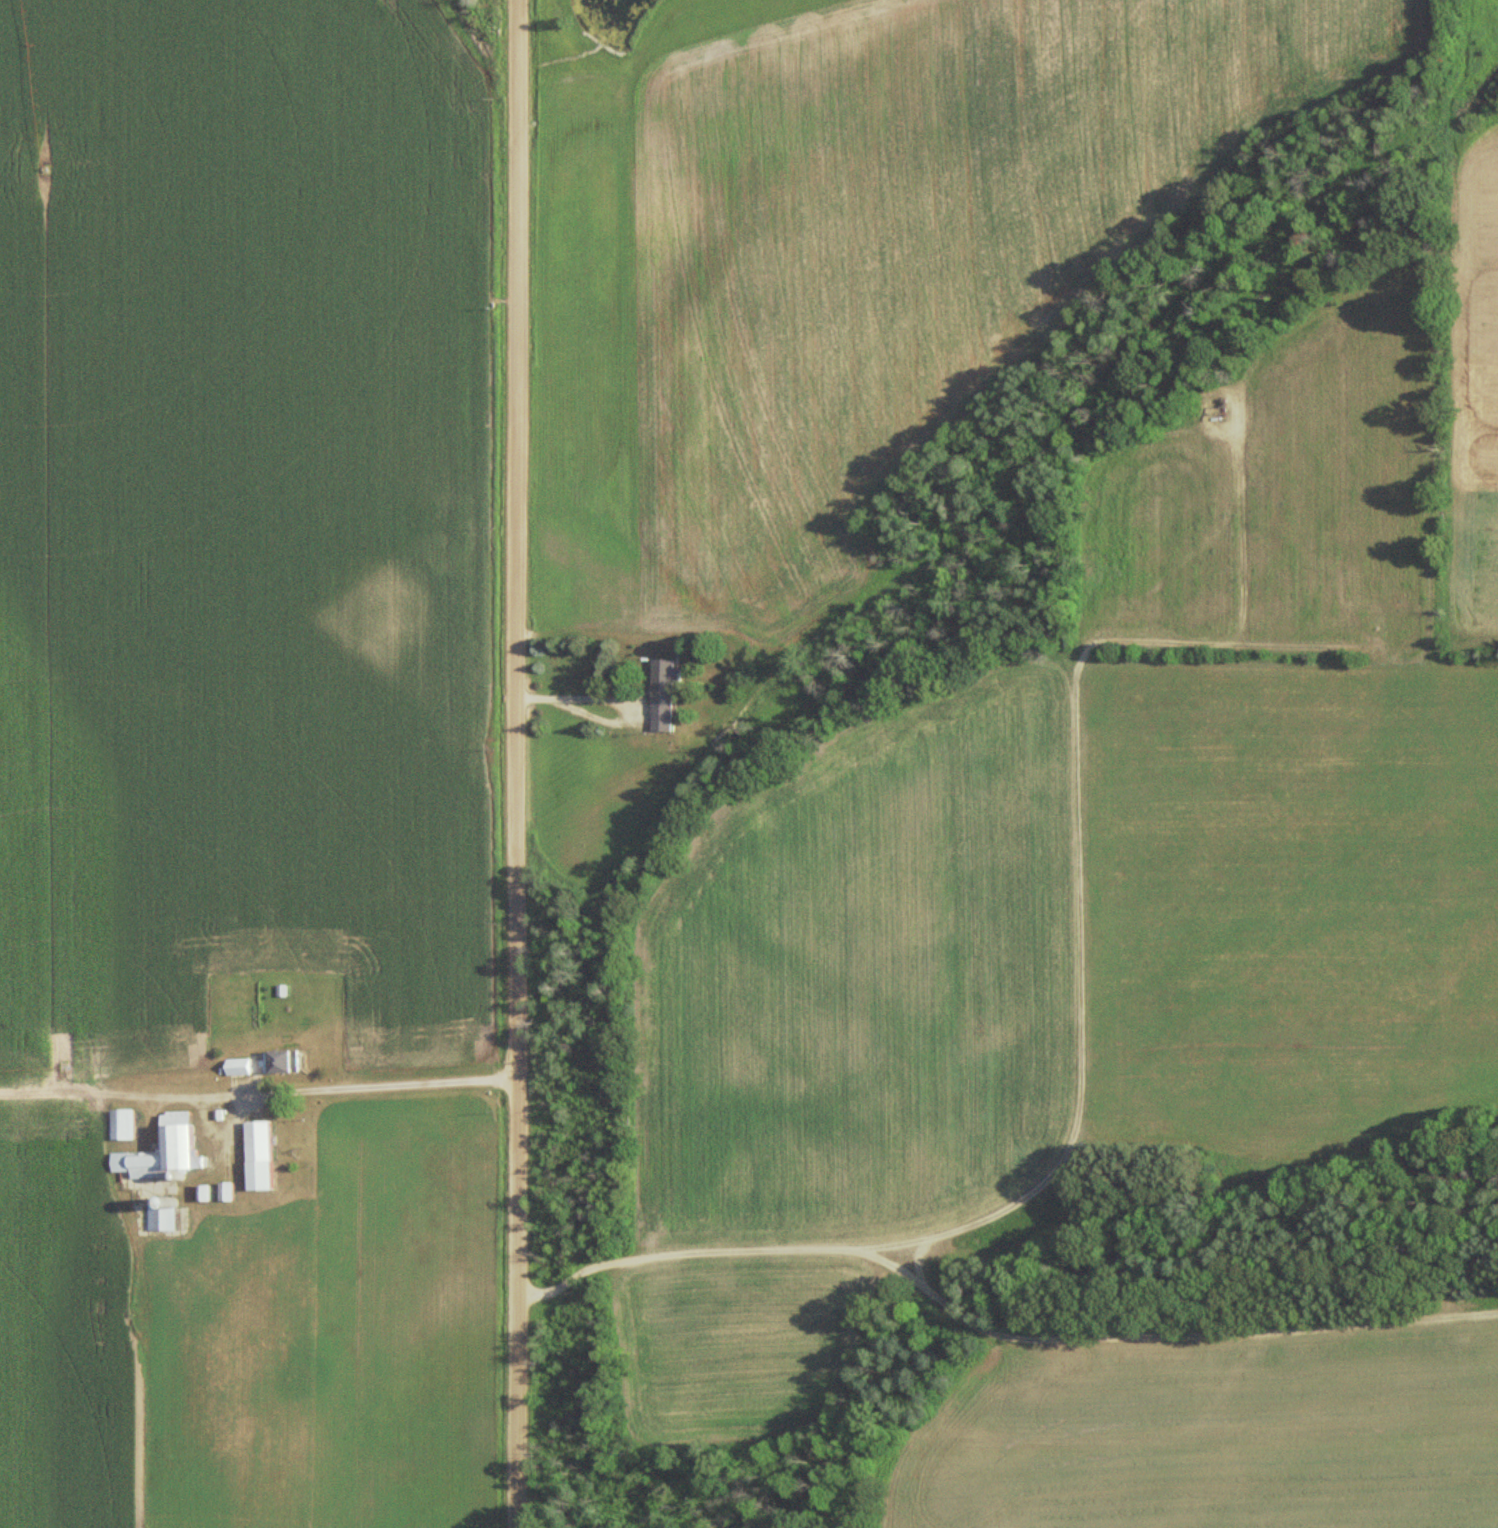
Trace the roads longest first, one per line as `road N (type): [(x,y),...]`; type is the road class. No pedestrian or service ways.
road 1 (residential): [(513,1527),(523,1296),(505,846),(515,0)]

